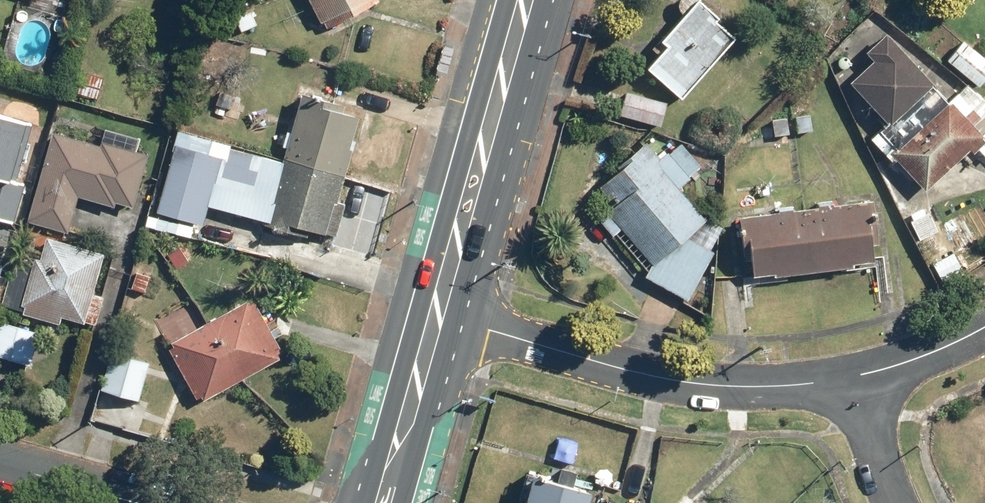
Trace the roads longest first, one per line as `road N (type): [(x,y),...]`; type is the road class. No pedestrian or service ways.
road 1 (residential): [(437,316),(644,375),(727,385),(847,375)]
road 2 (primary): [(526,0),(437,316)]
road 3 (primary): [(437,316),(385,502)]
road 4 (residential): [(847,375),(917,356),(984,321)]
road 5 (residential): [(0,465),(136,502)]
road 6 (residential): [(886,502),(847,375)]

